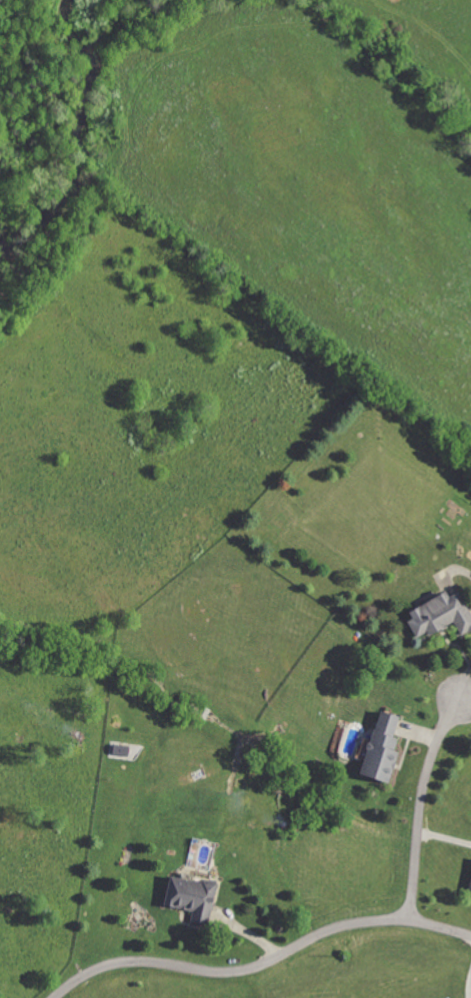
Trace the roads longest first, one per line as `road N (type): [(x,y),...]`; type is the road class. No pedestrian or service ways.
road 1 (residential): [(58,997),(117,965),(248,969),(369,923),(410,922),(470,937)]
road 2 (residential): [(410,922),(424,783),(441,732),(470,684)]

